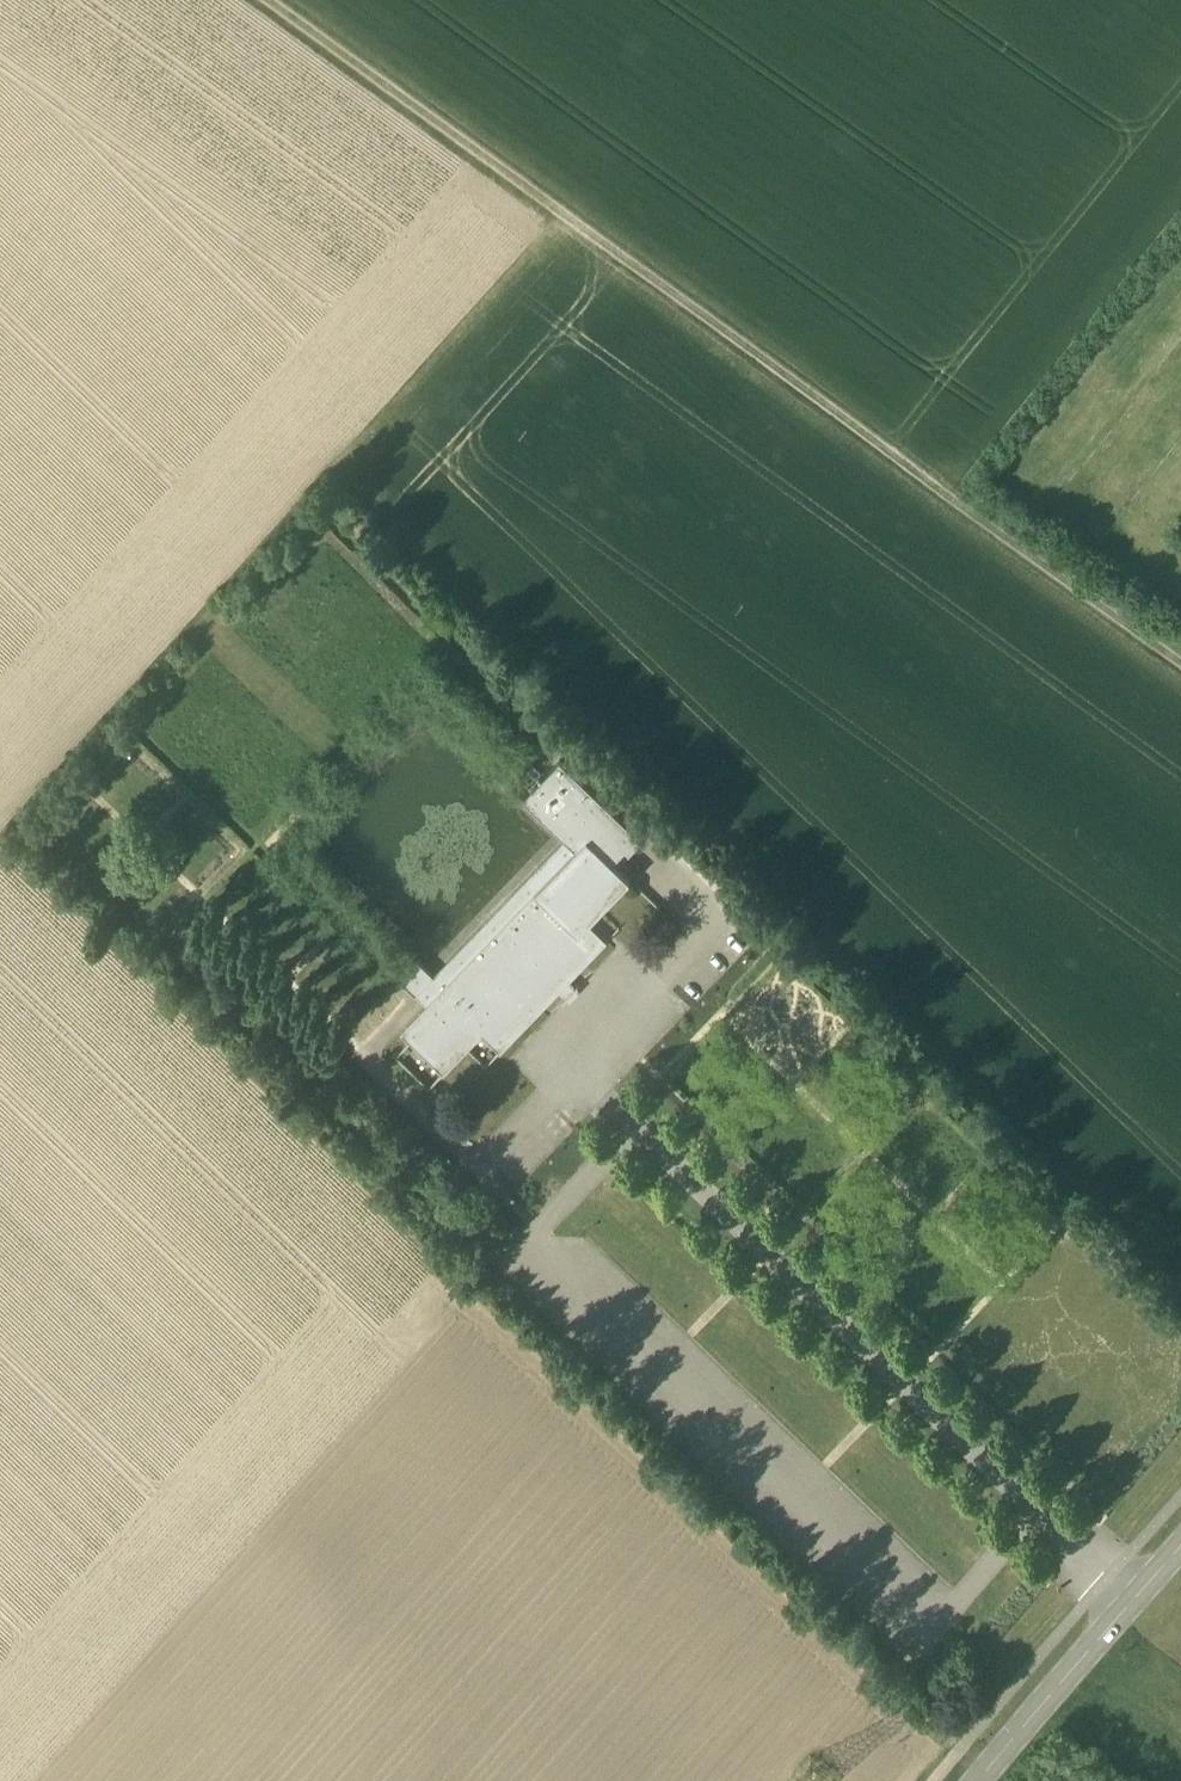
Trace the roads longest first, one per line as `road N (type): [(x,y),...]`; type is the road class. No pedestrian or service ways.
road 1 (track): [(1180,663),(270,0)]
road 2 (tertiary): [(986,1780),(1180,1559)]

